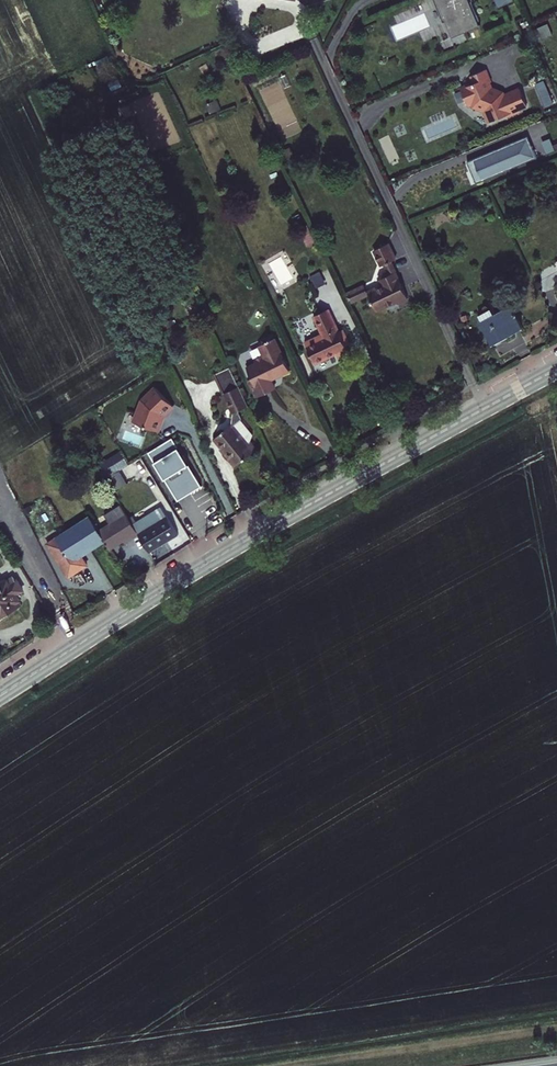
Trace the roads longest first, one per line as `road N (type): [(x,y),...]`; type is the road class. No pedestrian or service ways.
road 1 (secondary): [(0,695),(228,551),(556,369)]

